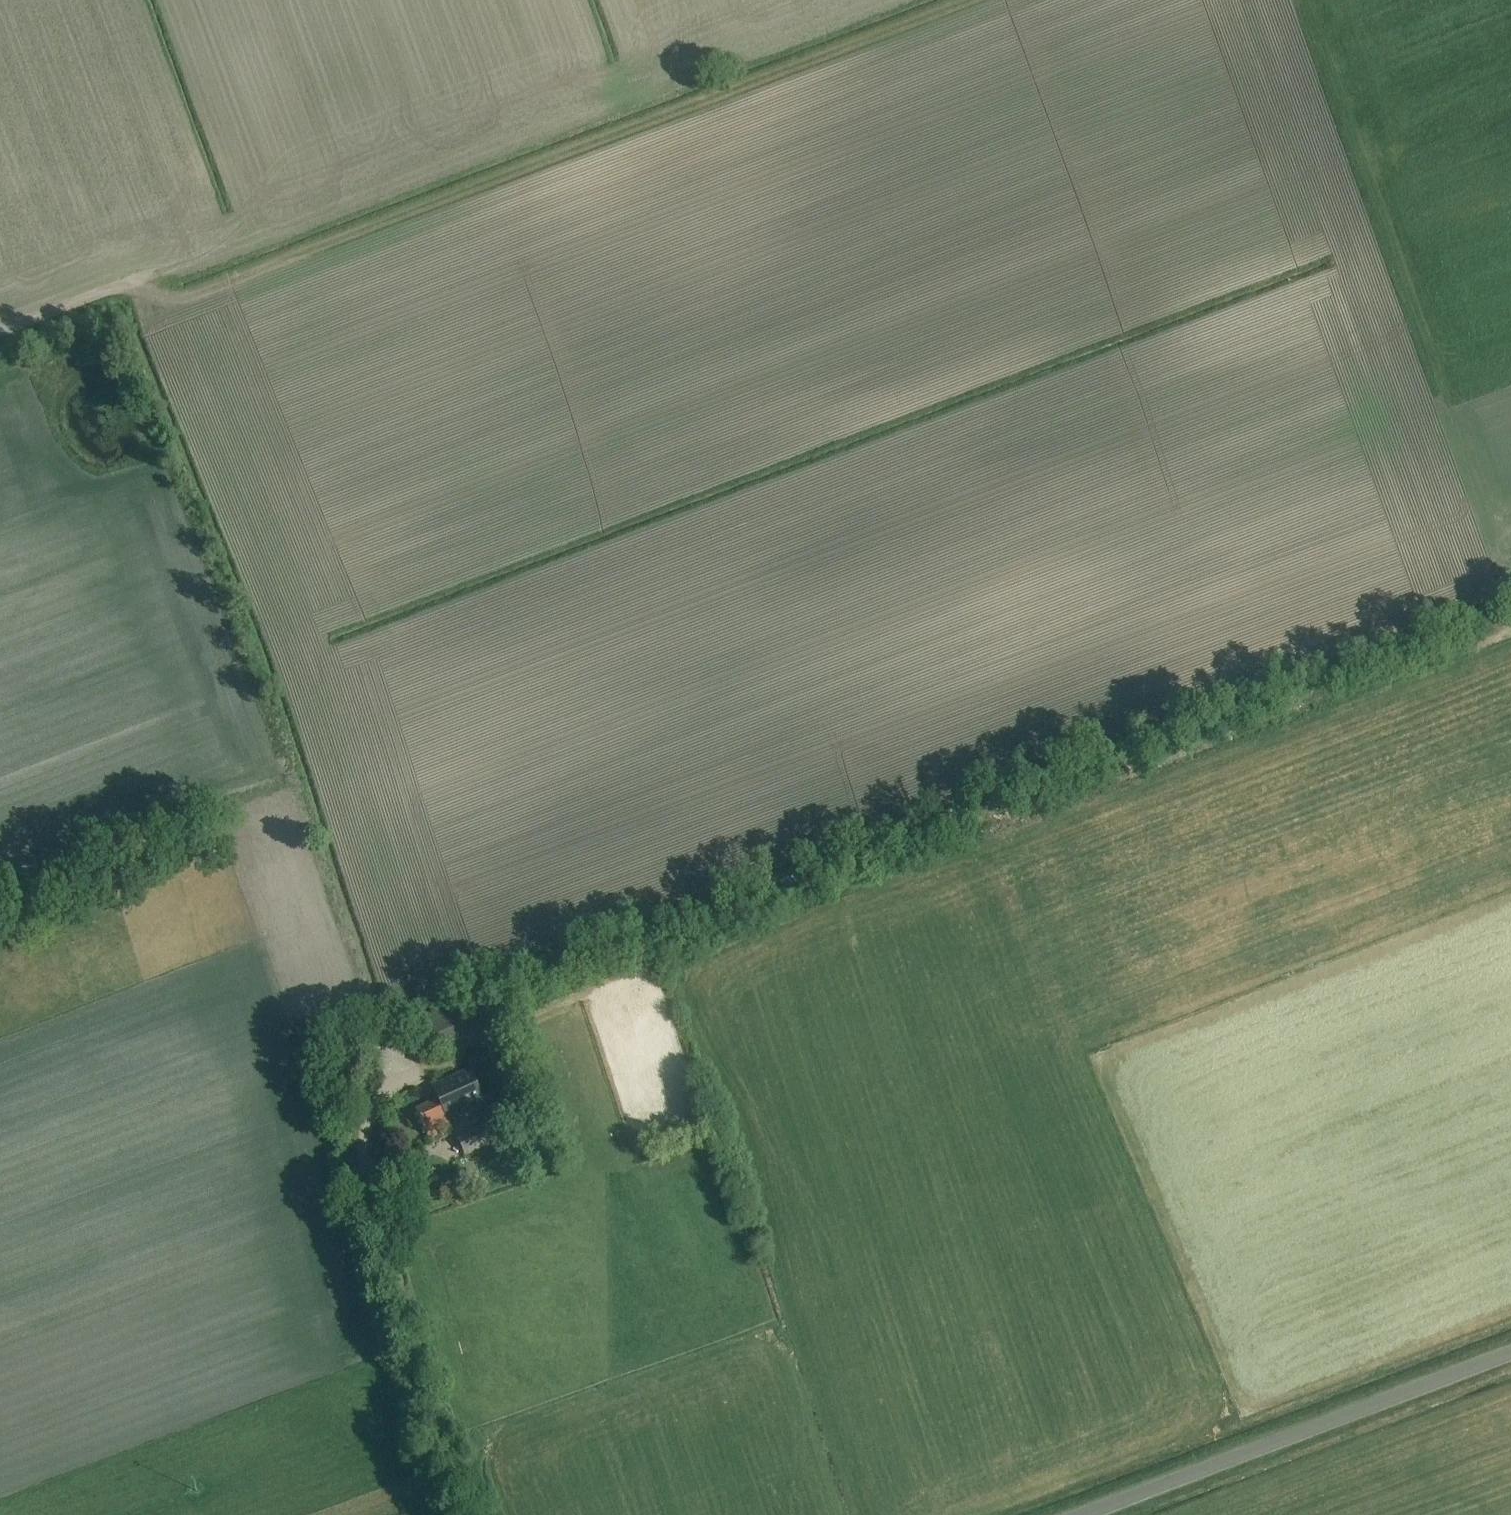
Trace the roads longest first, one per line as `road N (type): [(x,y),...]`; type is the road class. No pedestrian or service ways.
road 1 (track): [(478,1514),(442,1436),(371,1209),(370,1118),(389,1085),(424,1069)]
road 2 (unclassified): [(1103,1514),(1510,1360)]

